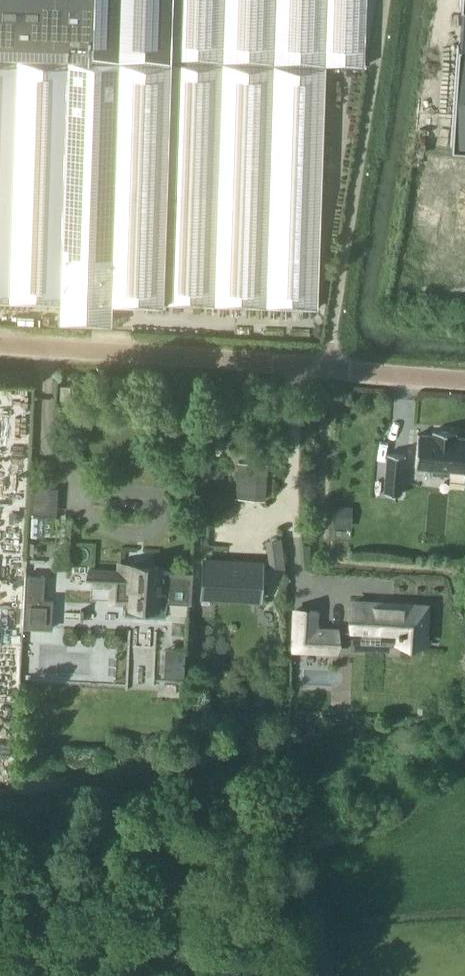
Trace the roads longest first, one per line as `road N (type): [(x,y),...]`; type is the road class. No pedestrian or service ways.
road 1 (unclassified): [(464,378),(0,346)]

